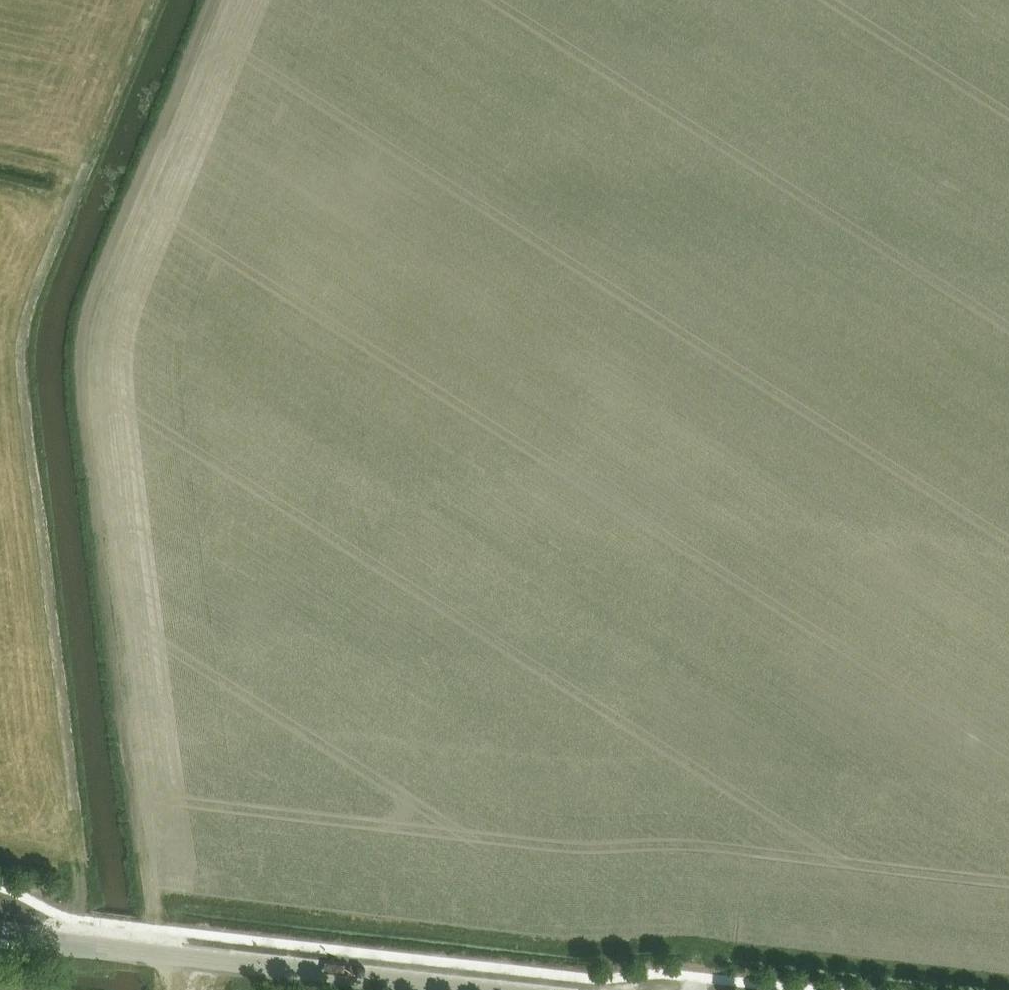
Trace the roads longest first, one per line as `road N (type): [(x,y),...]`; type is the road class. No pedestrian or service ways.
road 1 (track): [(150,931),(81,373),(98,282),(215,0)]
road 2 (secondary): [(463,989),(0,935)]

